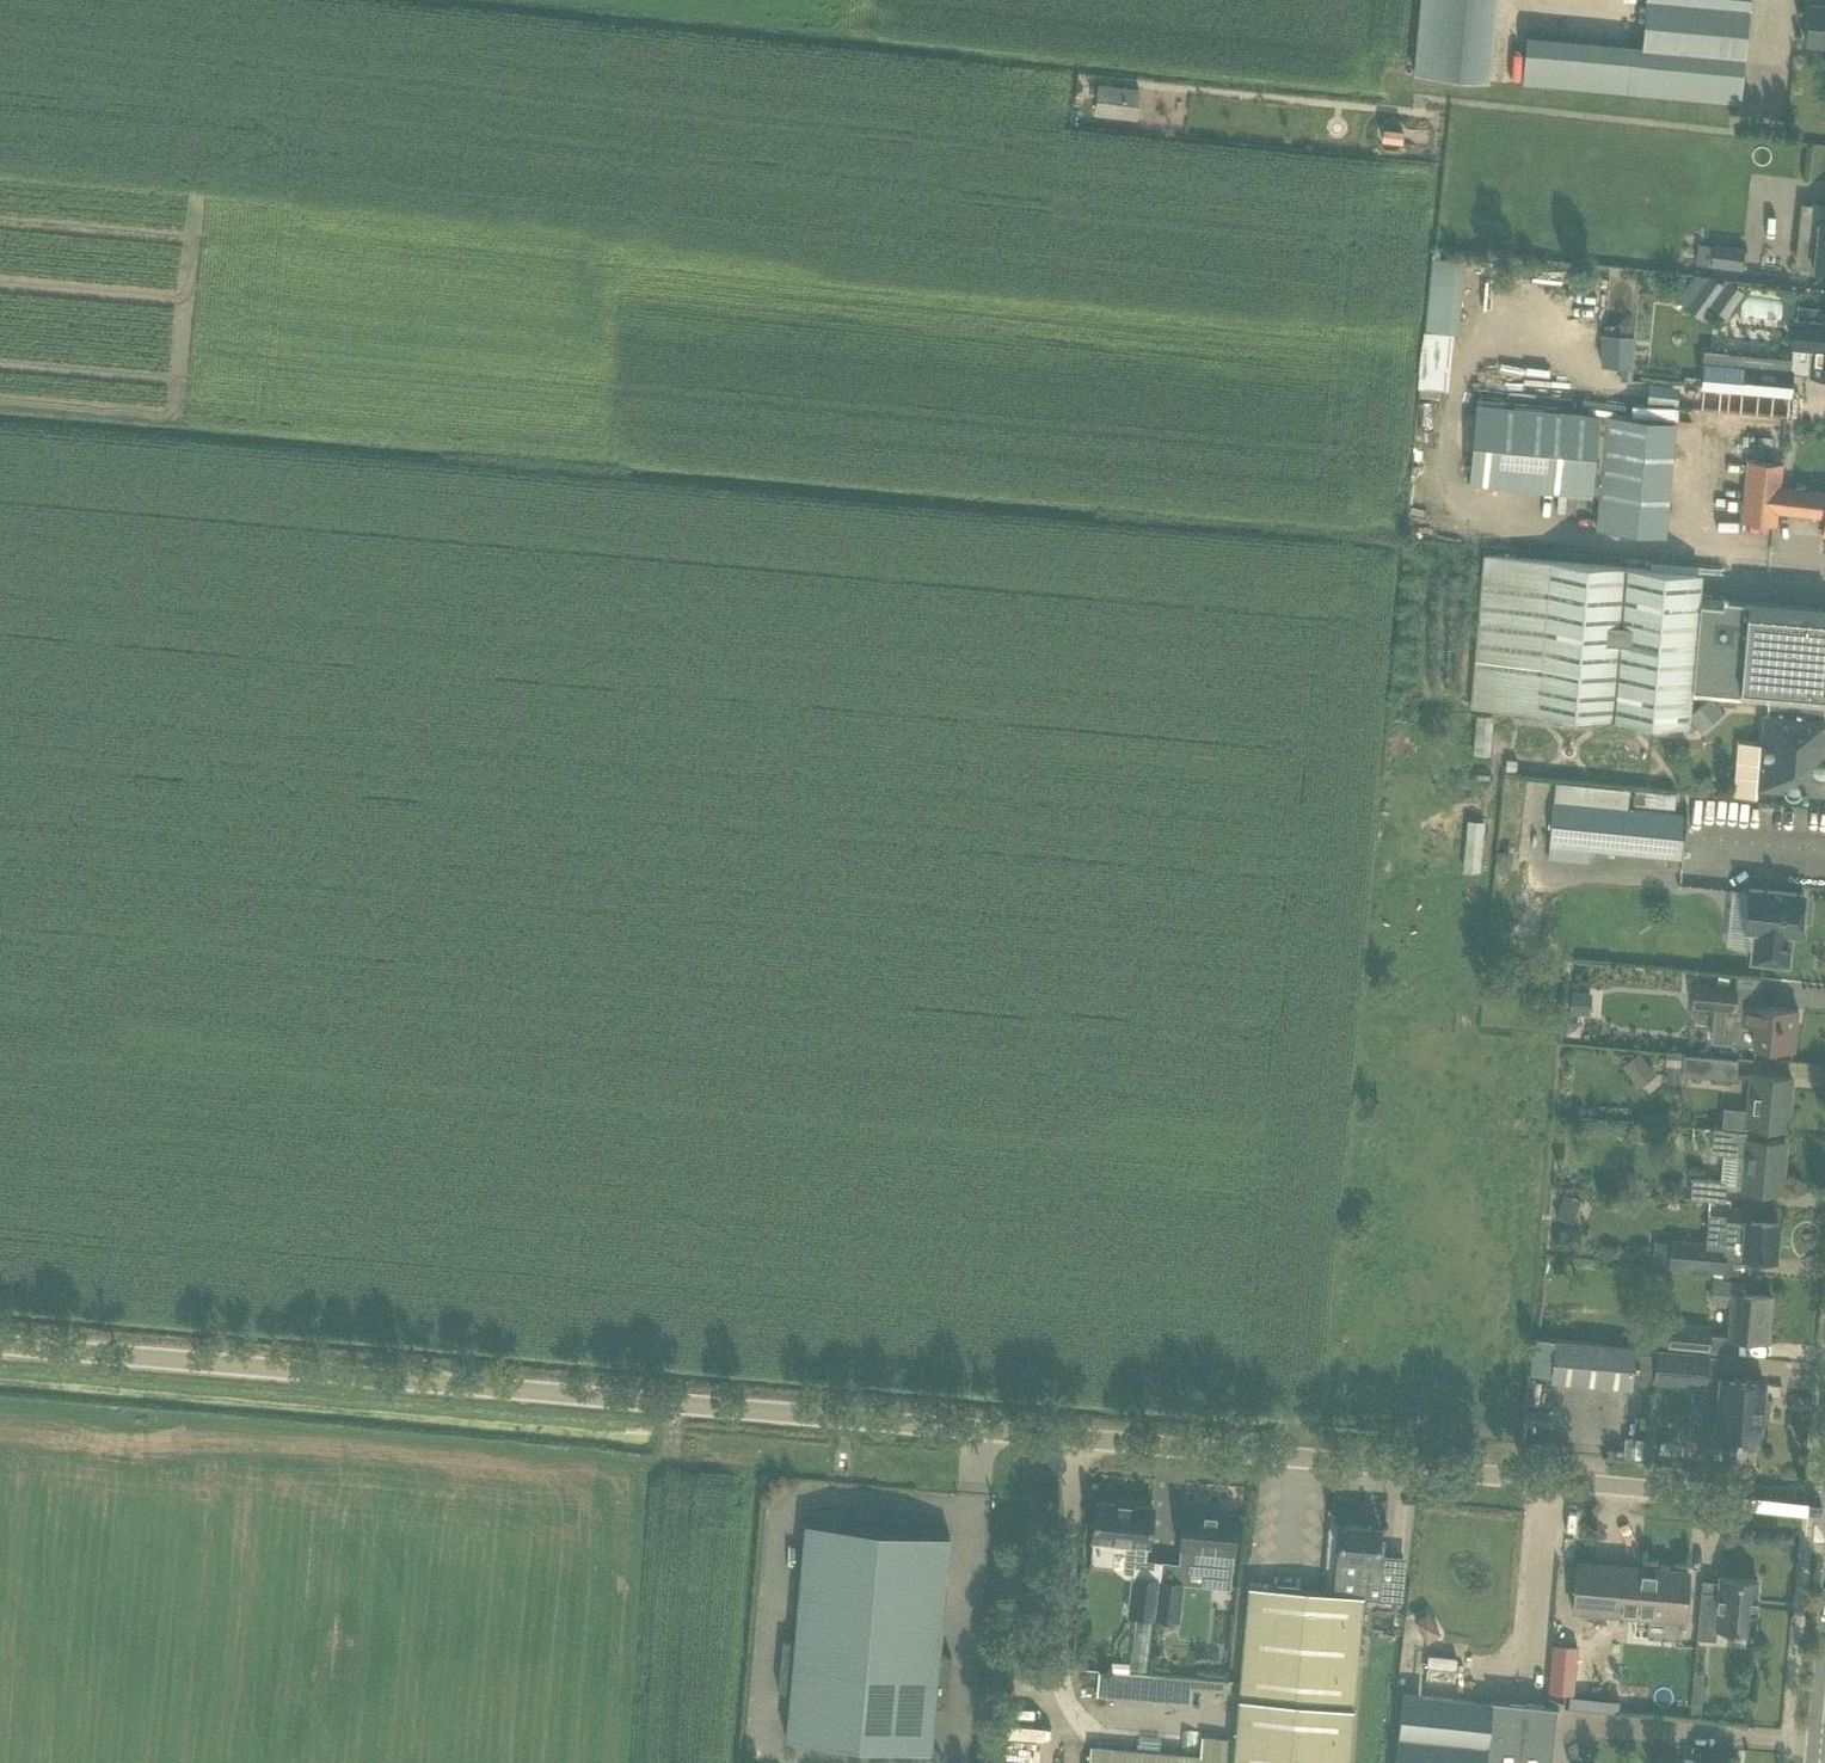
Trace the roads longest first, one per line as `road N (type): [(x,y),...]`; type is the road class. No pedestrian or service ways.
road 1 (unclassified): [(1824,1503),(0,1343)]

